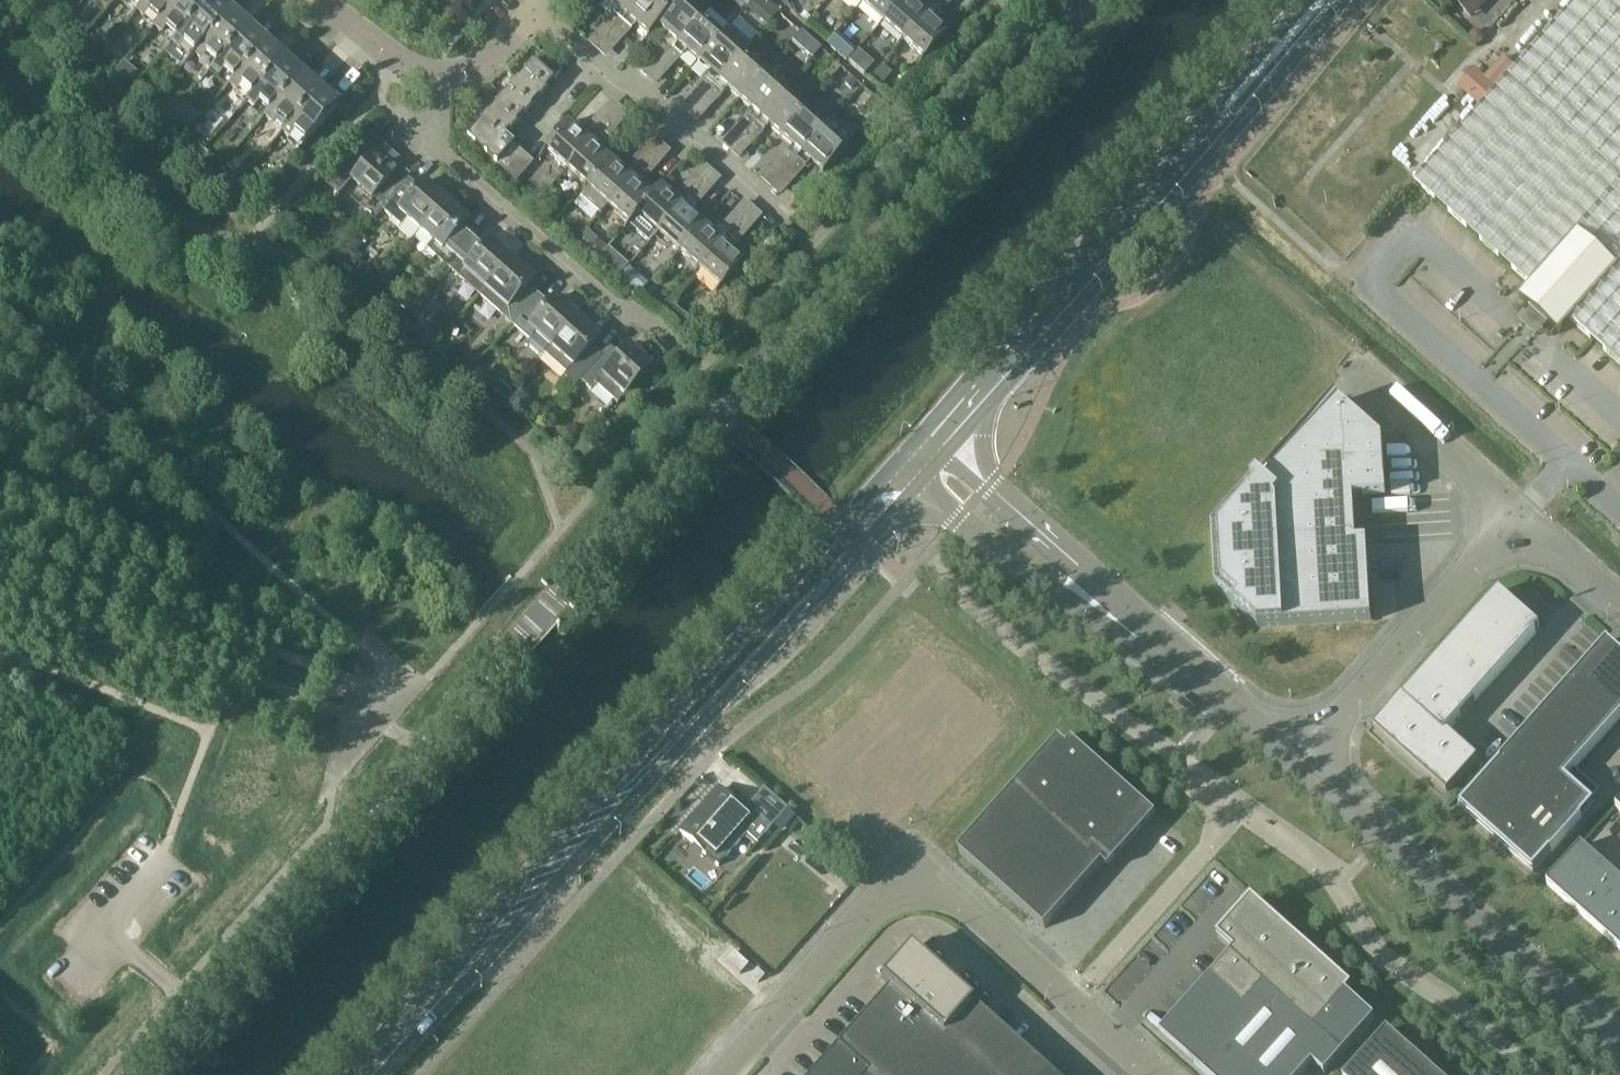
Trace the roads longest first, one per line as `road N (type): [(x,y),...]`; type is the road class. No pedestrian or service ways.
road 1 (unclassified): [(127,1074),(1093,0)]
road 2 (tertiary): [(370,1074),(939,457)]
road 3 (tertiary): [(939,457),(1324,0)]
road 4 (unclassified): [(730,1074),(912,868),(1148,1074)]
road 5 (unclassified): [(1294,757),(939,457)]
road 6 (unclassified): [(1619,1037),(1294,757)]
road 7 (unclassified): [(1518,520),(1294,757)]
road 8 (residential): [(673,344),(639,315),(612,307),(432,147)]
road 9 (residential): [(784,219),(590,63)]
road 10 (unclassified): [(1518,520),(1345,364)]
road 11 (residential): [(317,0),(410,67),(444,73)]
road 12 (unclassified): [(1619,602),(1518,520)]

